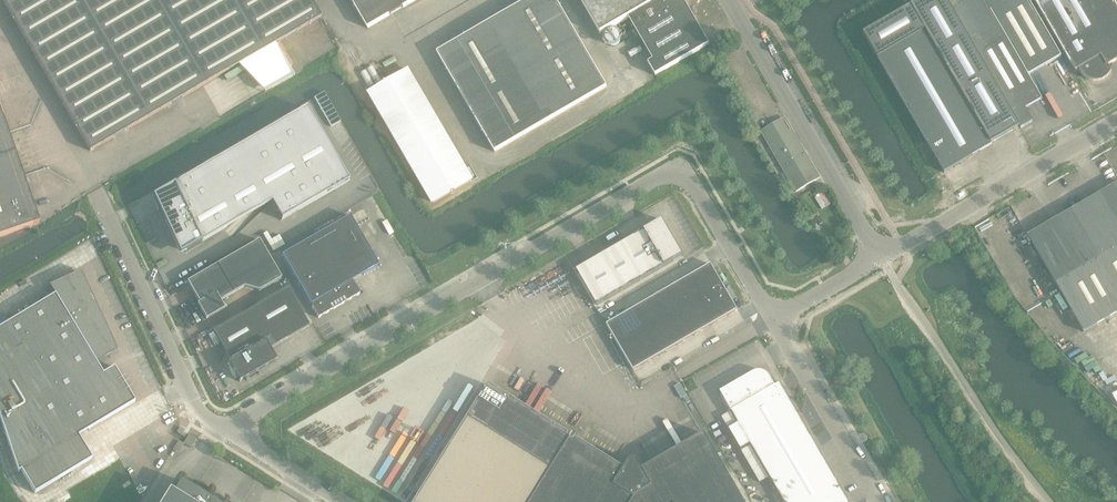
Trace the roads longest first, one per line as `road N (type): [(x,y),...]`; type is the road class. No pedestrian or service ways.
road 1 (unclassified): [(240,434),(251,415),(676,174),(692,183),(775,319)]
road 2 (unclassified): [(1049,501),(880,251)]
road 3 (unclassified): [(880,251),(729,0)]
road 4 (unclassified): [(880,251),(903,246),(1116,117)]
road 5 (unclassified): [(775,319),(882,501)]
road 6 (unclassified): [(775,319),(880,251)]
road 7 (unclassified): [(339,501),(240,434)]

